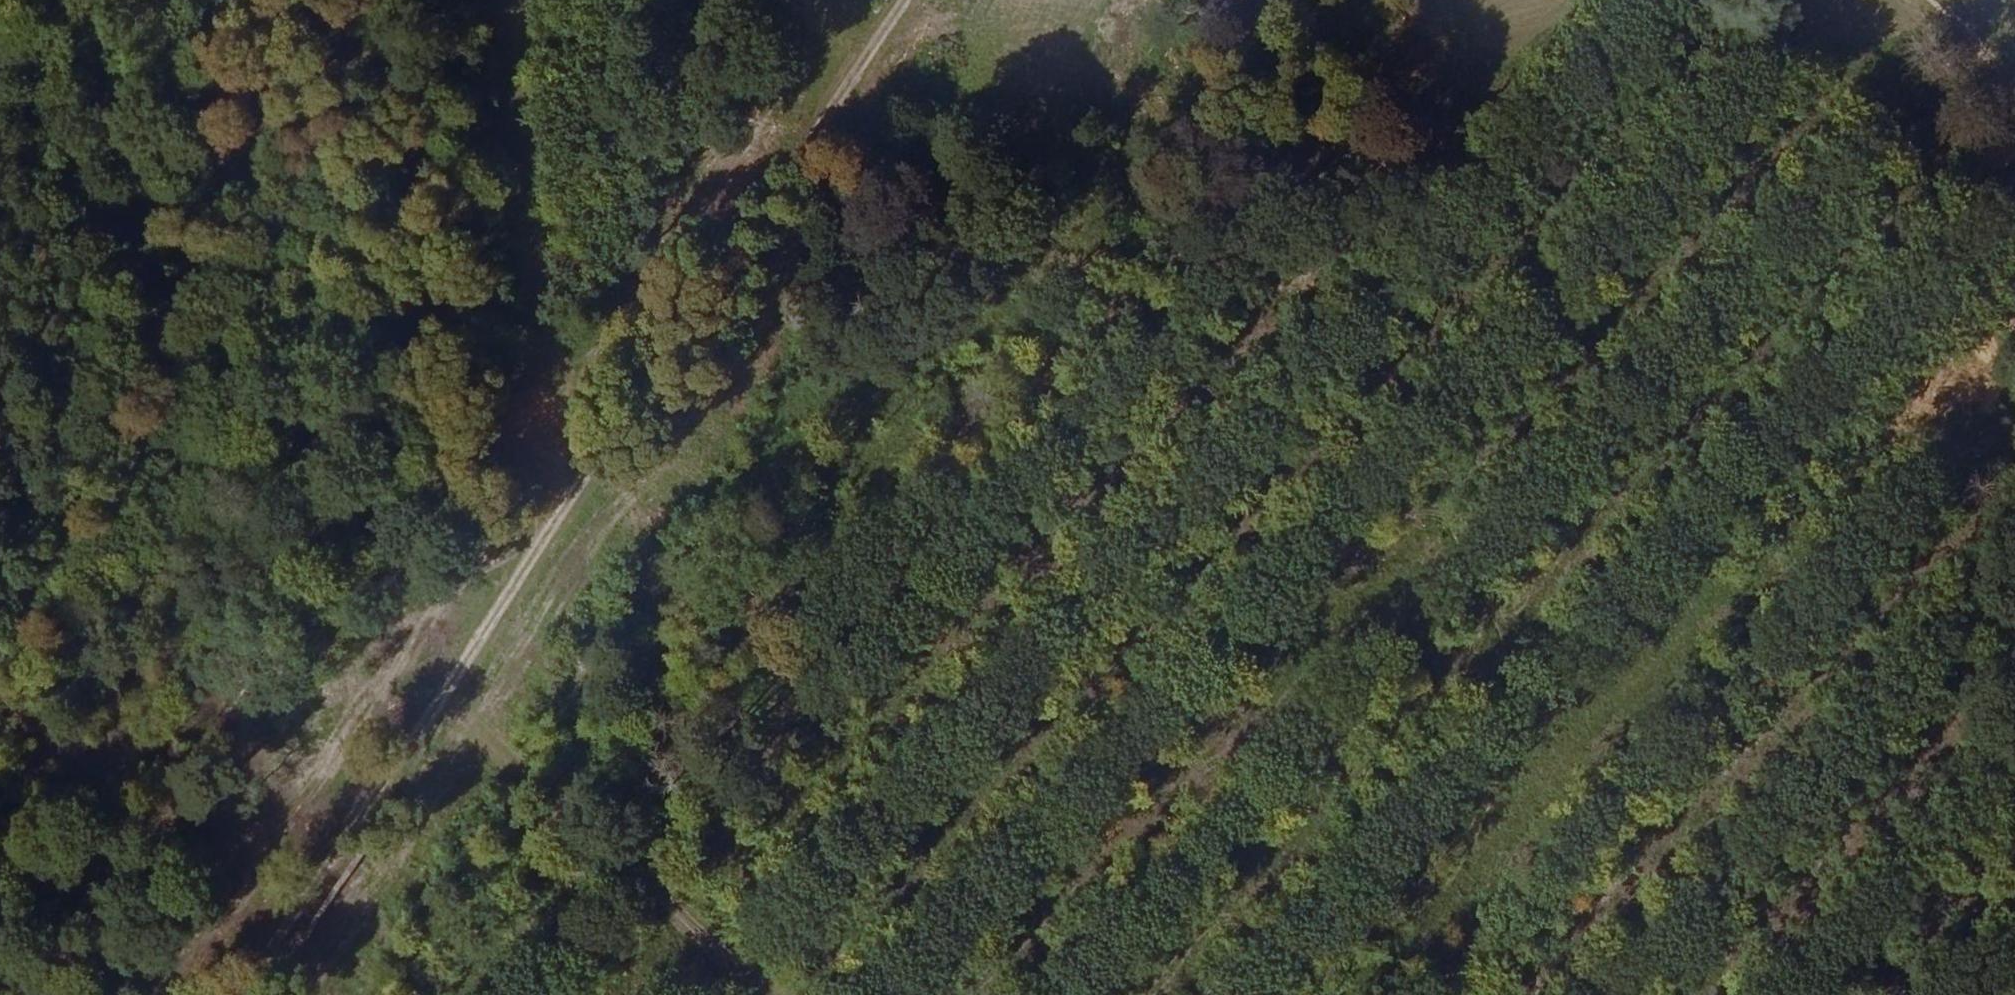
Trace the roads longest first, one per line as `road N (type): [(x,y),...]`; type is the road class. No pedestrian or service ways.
road 1 (track): [(511,0),(555,349),(563,507),(471,687),(778,994)]
road 2 (track): [(2014,99),(1921,0)]

